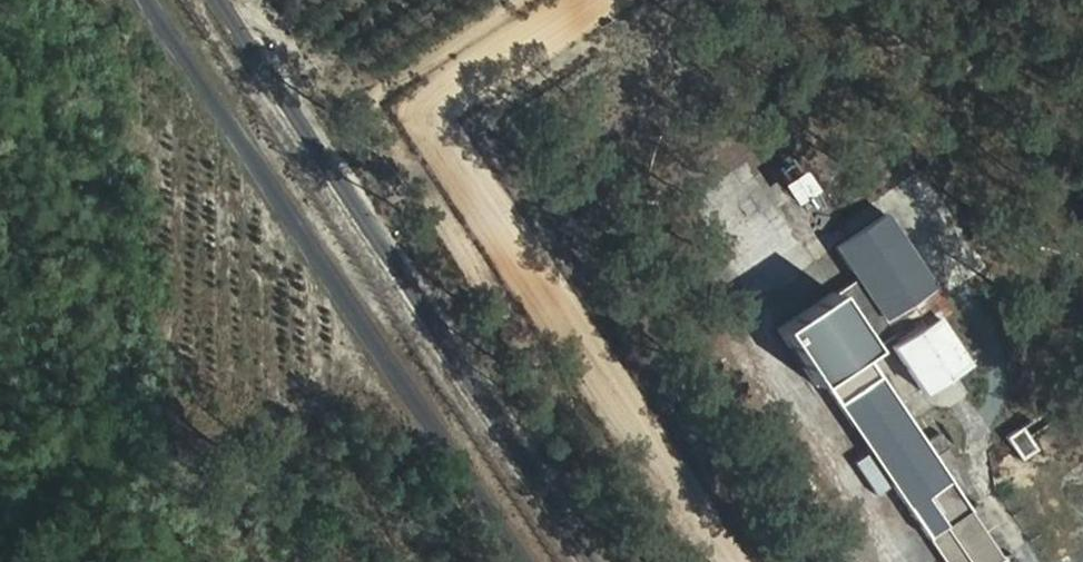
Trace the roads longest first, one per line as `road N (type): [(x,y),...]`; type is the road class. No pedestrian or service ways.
road 1 (track): [(588,0),(421,111),(725,561)]
road 2 (residential): [(164,0),(537,561)]
road 3 (track): [(607,561),(235,0)]

